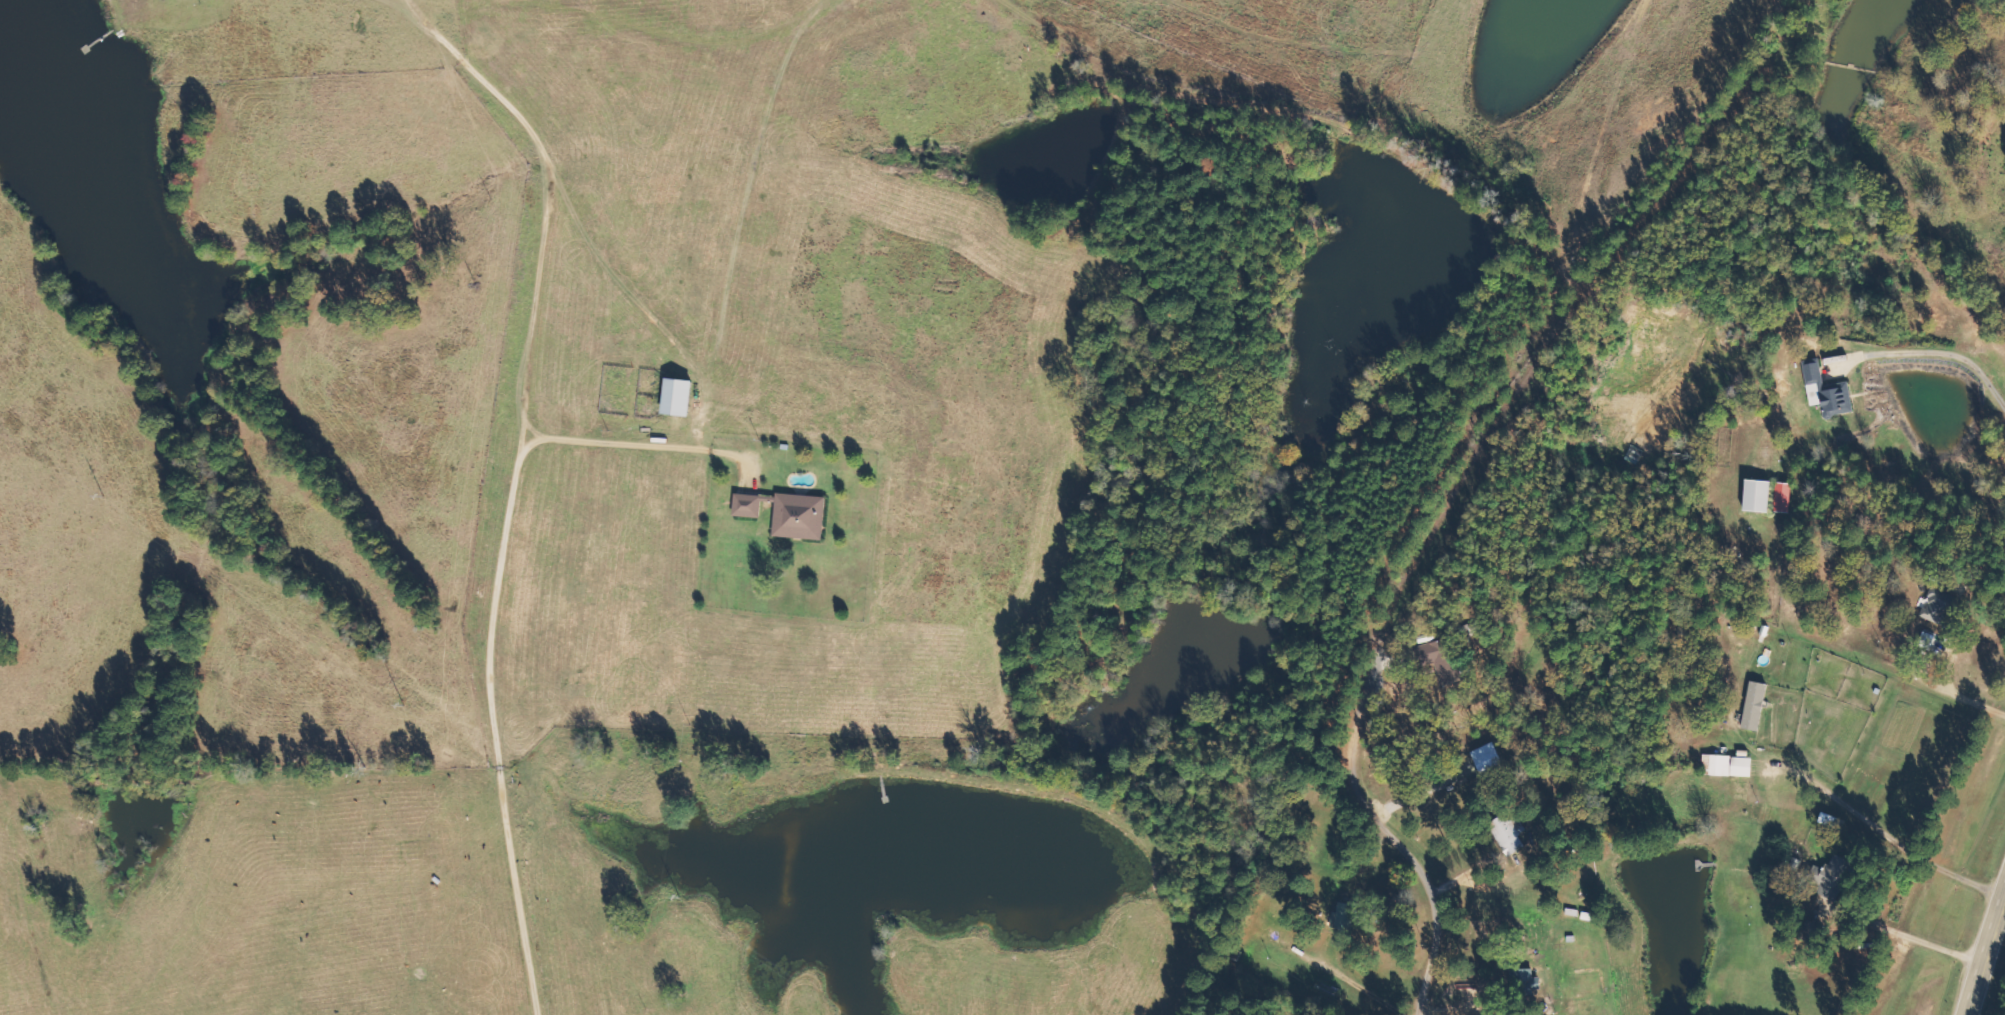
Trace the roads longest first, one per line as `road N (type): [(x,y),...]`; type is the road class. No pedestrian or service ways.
road 1 (residential): [(1425,1014),(1444,918),(1434,885),(1366,793),(1365,724)]
road 2 (secondary): [(1963,1014),(2004,893)]

